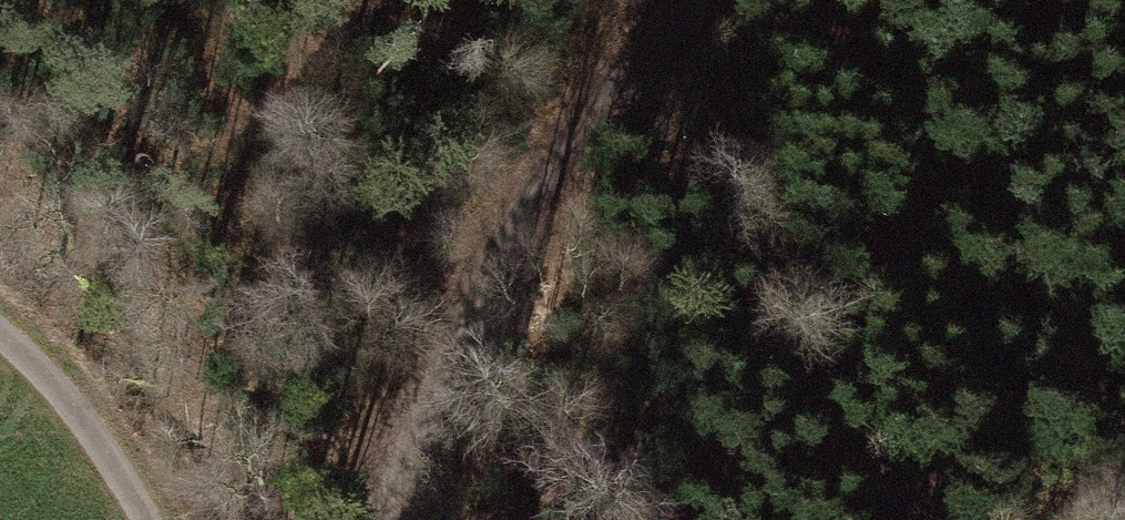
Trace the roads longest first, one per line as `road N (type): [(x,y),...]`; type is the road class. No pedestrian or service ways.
road 1 (track): [(403,519),(473,320),(572,151),(716,0)]
road 2 (track): [(904,519),(823,447),(740,292),(735,193),(685,0)]
road 3 (track): [(0,391),(65,465),(99,519)]

